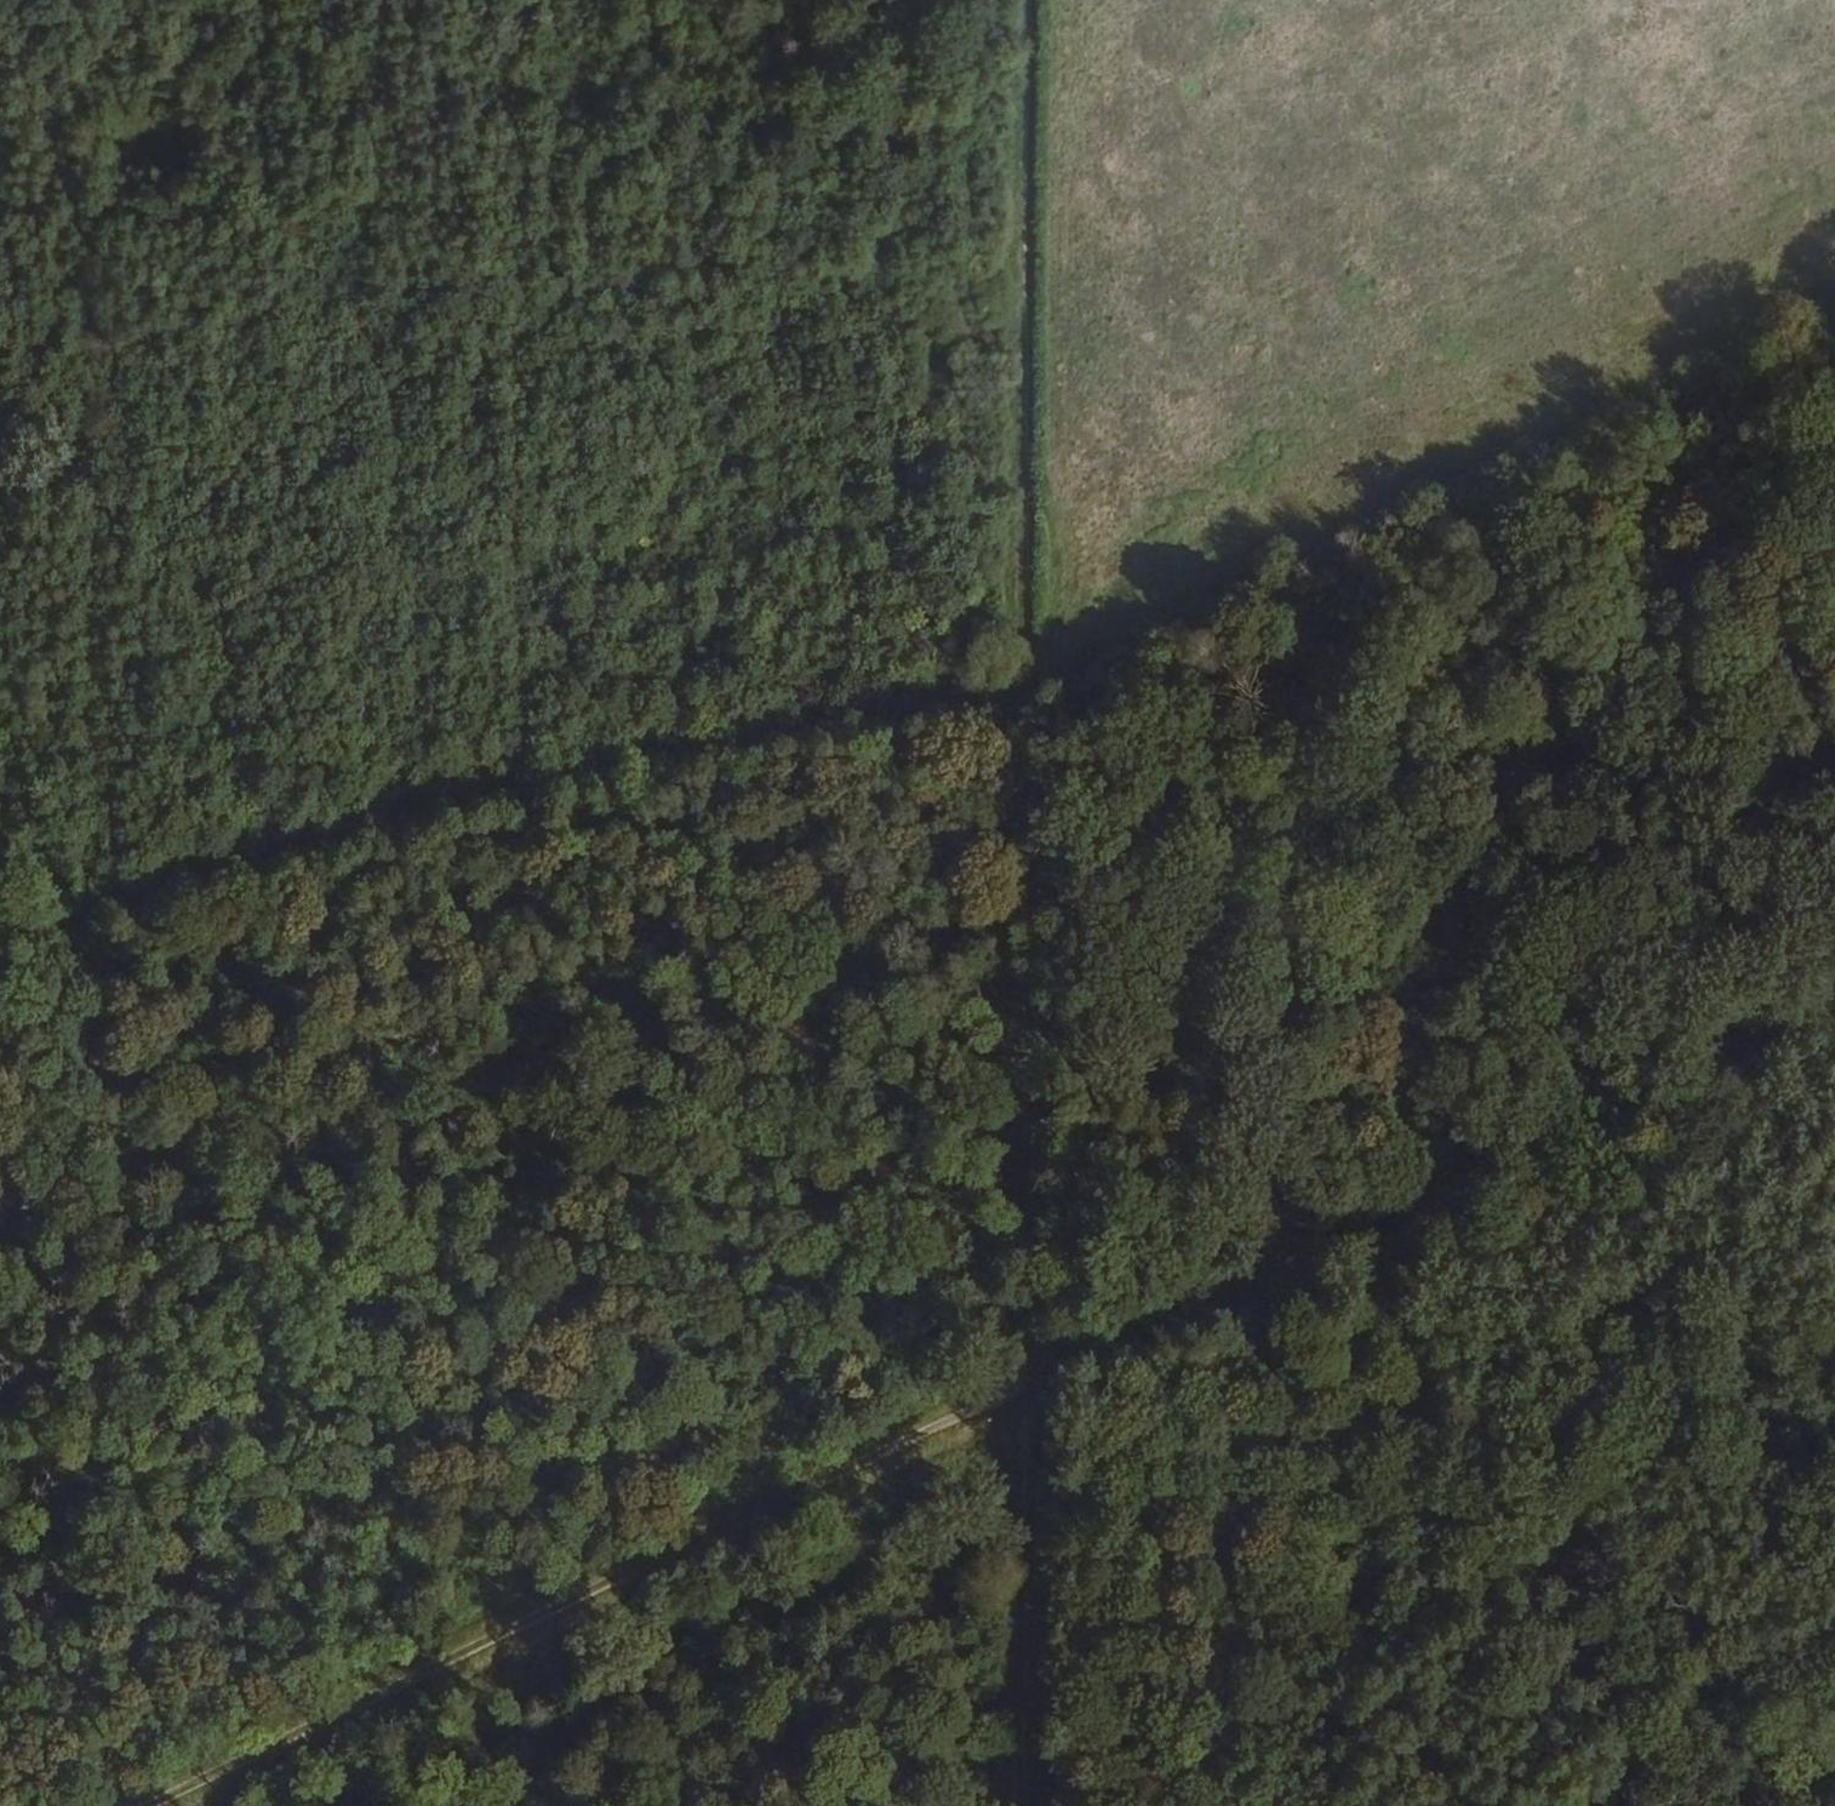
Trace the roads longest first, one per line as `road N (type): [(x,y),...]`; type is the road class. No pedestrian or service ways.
road 1 (track): [(1834,1193),(1225,1474),(1240,1805)]

